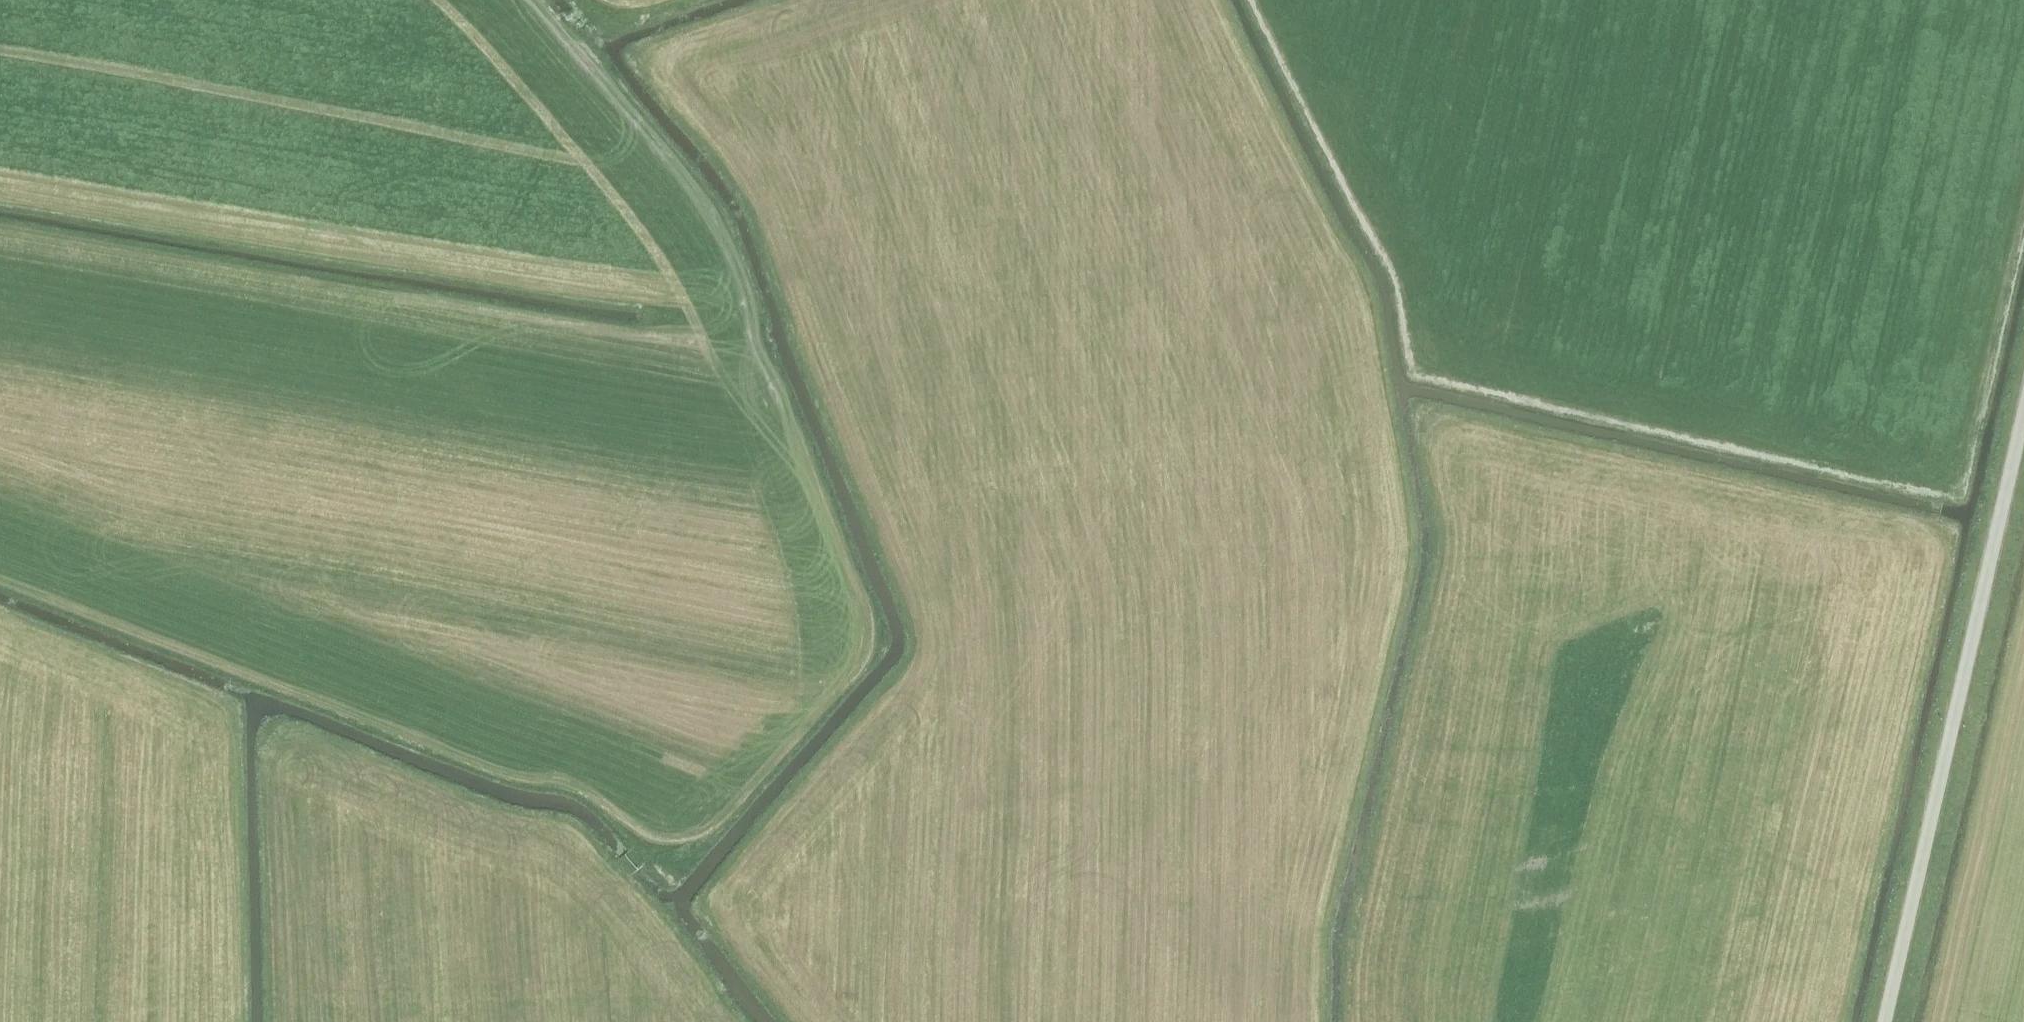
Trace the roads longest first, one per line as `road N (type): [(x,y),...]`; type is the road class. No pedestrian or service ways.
road 1 (tertiary): [(1886,1021),(2023,417)]

